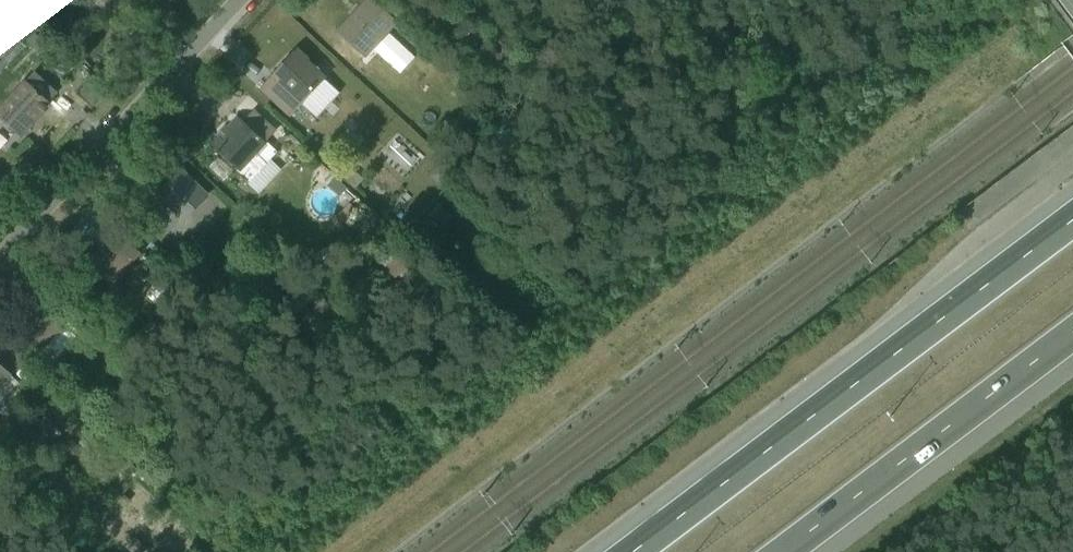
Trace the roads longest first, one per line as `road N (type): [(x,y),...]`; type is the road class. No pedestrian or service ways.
road 1 (motorway): [(1072,223),(632,551)]
road 2 (motorway): [(788,551),(1072,336)]
road 3 (residential): [(0,257),(244,0)]

